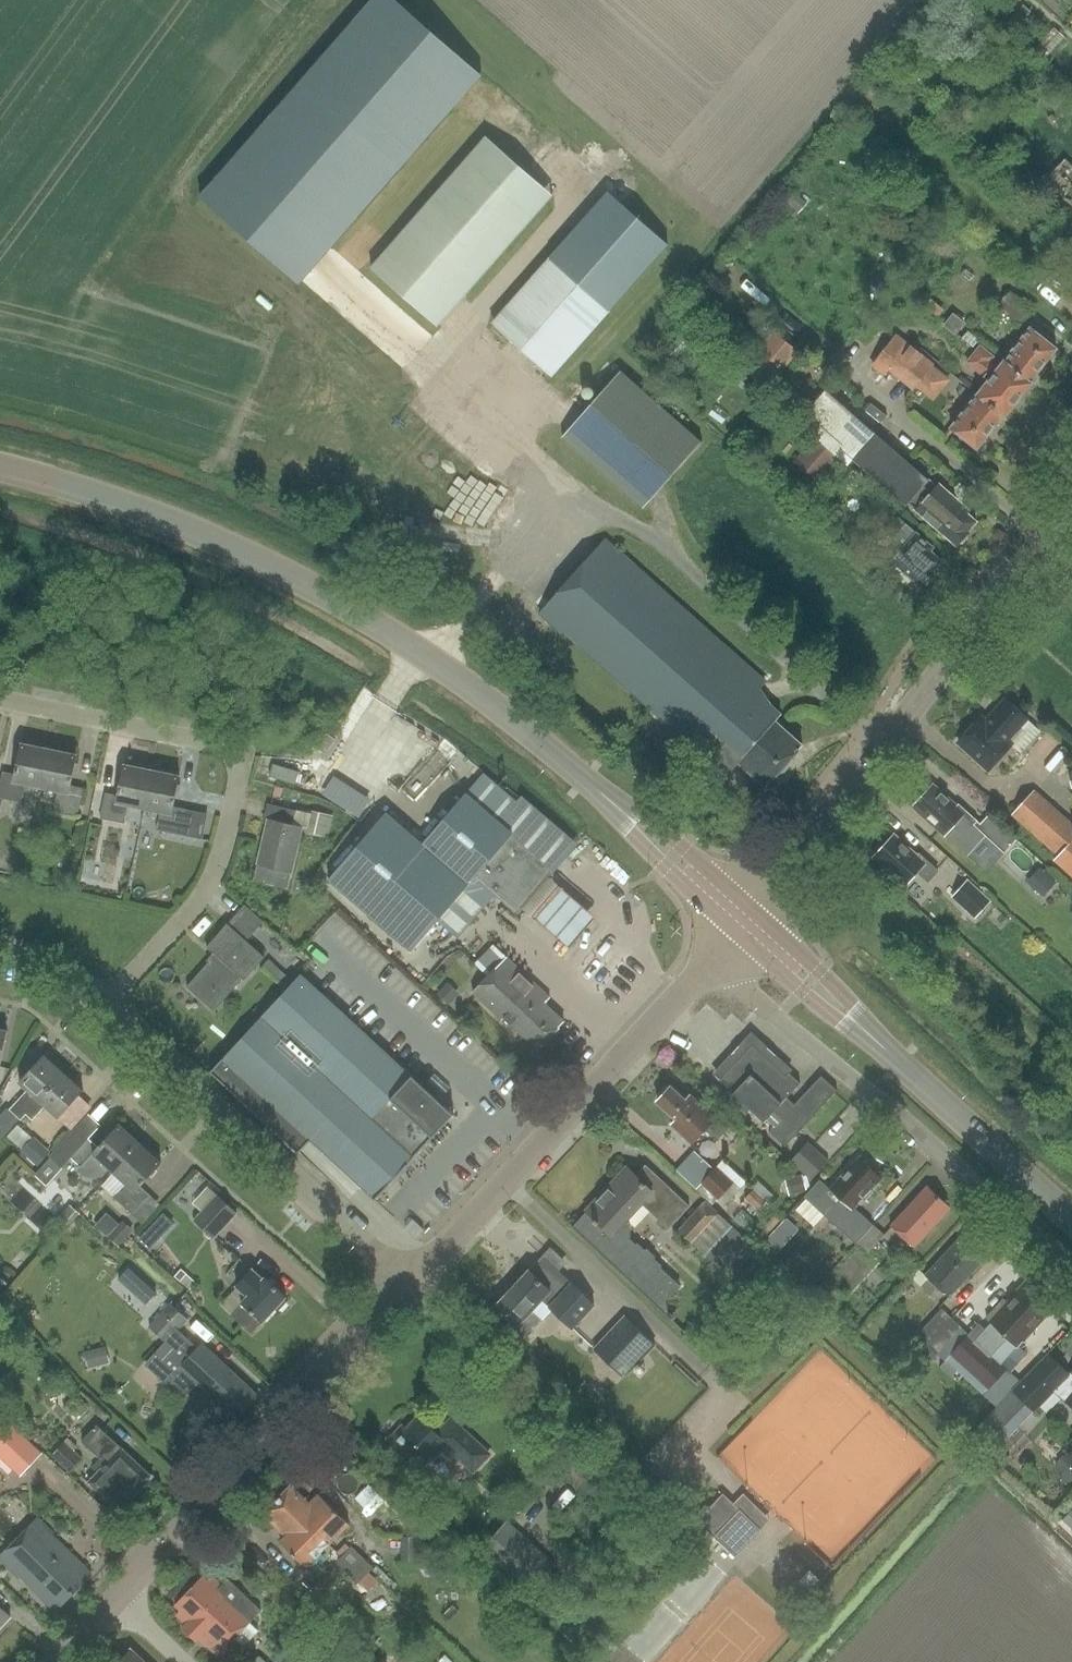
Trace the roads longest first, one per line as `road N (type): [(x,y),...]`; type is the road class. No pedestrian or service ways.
road 1 (secondary): [(751,921),(529,735),(348,606),(161,517),(0,468)]
road 2 (secondary): [(751,921),(1071,504)]
road 3 (residential): [(118,999),(203,900),(228,846),(237,759),(228,749),(0,702)]
road 4 (unclassified): [(1071,1277),(718,956)]
road 5 (secondary): [(410,1287),(718,956)]
road 6 (secondary): [(1071,1220),(751,921)]
road 7 (secondary): [(119,1597),(410,1287)]
road 8 (residential): [(410,1287),(118,999)]
road 9 (residential): [(118,999),(38,958),(0,949)]

